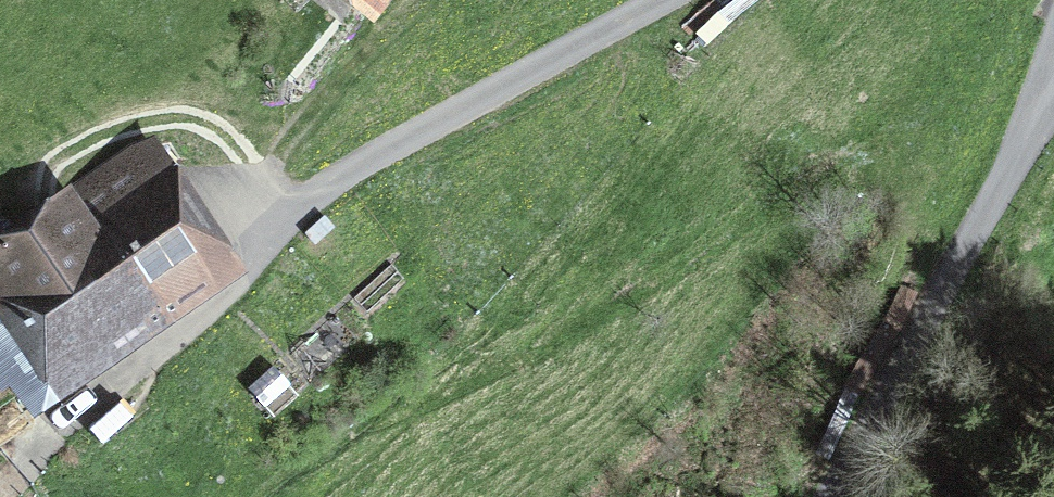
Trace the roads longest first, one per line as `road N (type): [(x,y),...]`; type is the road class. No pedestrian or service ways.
road 1 (track): [(664,0),(335,182),(244,278)]
road 2 (track): [(809,496),(992,231),(1053,121)]
road 3 (track): [(0,192),(111,135),(225,132),(308,210)]
road 4 (track): [(992,231),(1053,57)]

